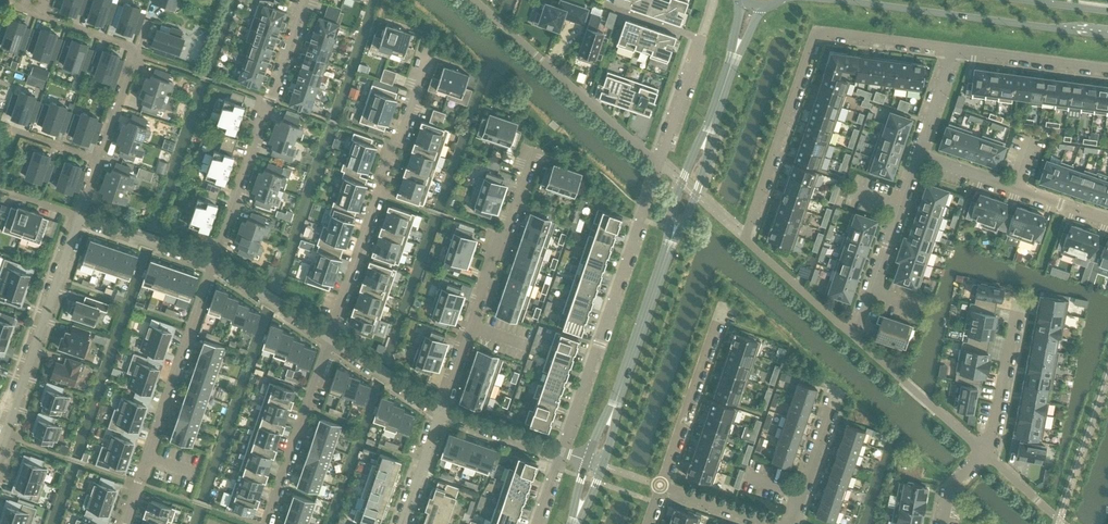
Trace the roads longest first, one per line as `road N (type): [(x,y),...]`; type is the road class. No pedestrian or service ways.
road 1 (secondary): [(603,468),(737,59),(764,2)]
road 2 (secondary): [(743,0),(735,44),(588,463)]
road 3 (residential): [(746,241),(815,39),(825,33),(952,51)]
road 4 (residential): [(563,455),(660,163)]
road 5 (residential): [(329,337),(424,56)]
road 6 (residential): [(211,264),(306,0)]
road 7 (residential): [(534,150),(442,410)]
road 8 (residential): [(122,523),(211,264)]
road 9 (residential): [(660,163),(474,0)]
road 10 (residential): [(0,452),(79,218)]
road 11 (secondary): [(863,0),(1107,34)]
road 12 (residential): [(660,163),(702,39),(612,7)]
road 13 (residential): [(1107,221),(917,155)]
road 14 (residential): [(663,489),(726,302)]
road 15 (residential): [(329,337),(264,523)]
road 16 (residential): [(917,155),(856,337)]
road 17 (residential): [(79,218),(137,46)]
road 18 (residential): [(987,453),(856,337)]
road 19 (residential): [(987,453),(1020,294)]
road 20 (residential): [(952,51),(1107,71)]
road 21 (residential): [(746,241),(856,337)]
road 22 (residential): [(790,523),(834,390)]
road 23 (residential): [(211,264),(79,218)]
road 24 (residential): [(329,337),(211,264)]
road 25 (residential): [(442,410),(329,337)]
road 26 (residential): [(563,455),(442,410)]
road 27 (residential): [(442,410),(403,523)]

